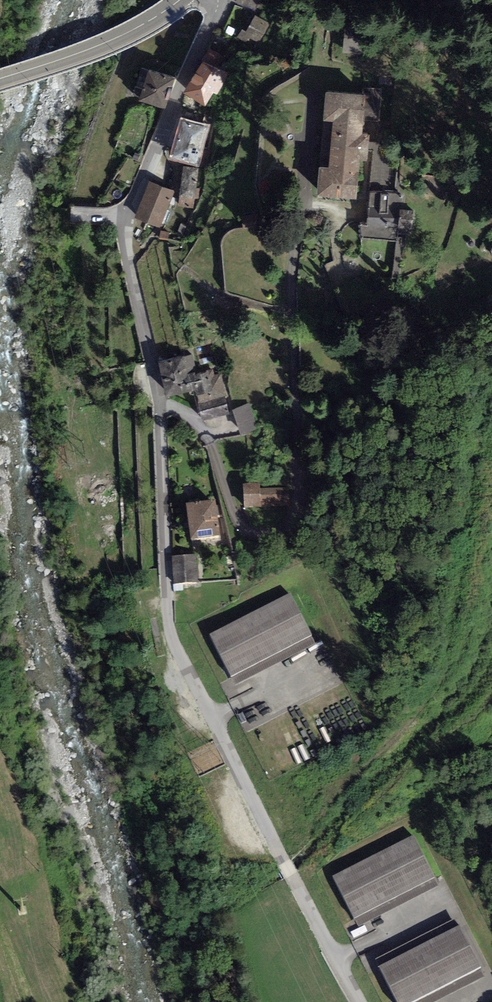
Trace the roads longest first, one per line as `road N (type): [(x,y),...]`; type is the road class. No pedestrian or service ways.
road 1 (unclassified): [(218,0),(127,227),(163,425),(168,612),(180,658),(360,1001)]
road 2 (secondary): [(180,0),(111,40),(0,79)]

